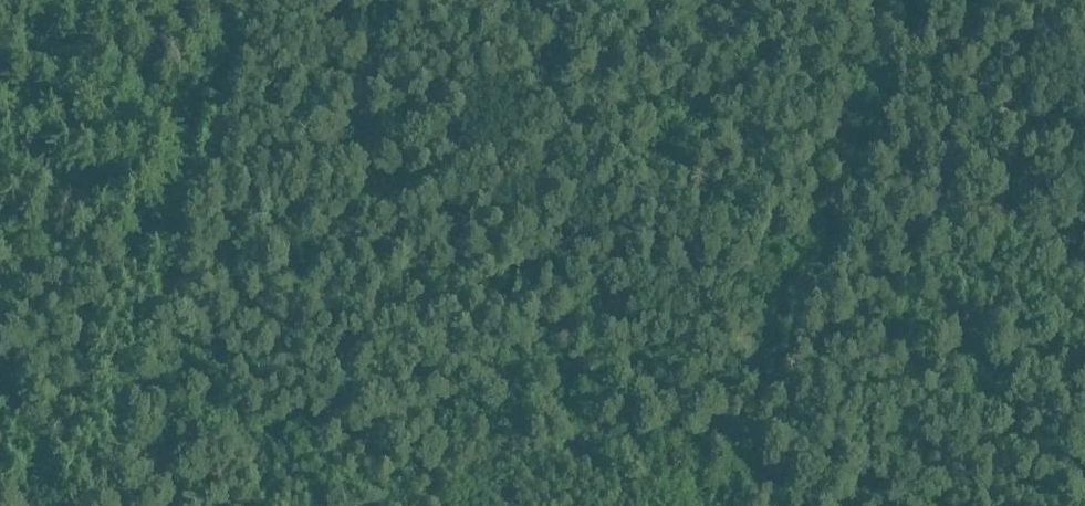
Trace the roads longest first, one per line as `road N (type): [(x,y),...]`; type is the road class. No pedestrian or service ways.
road 1 (track): [(902,0),(722,505)]

